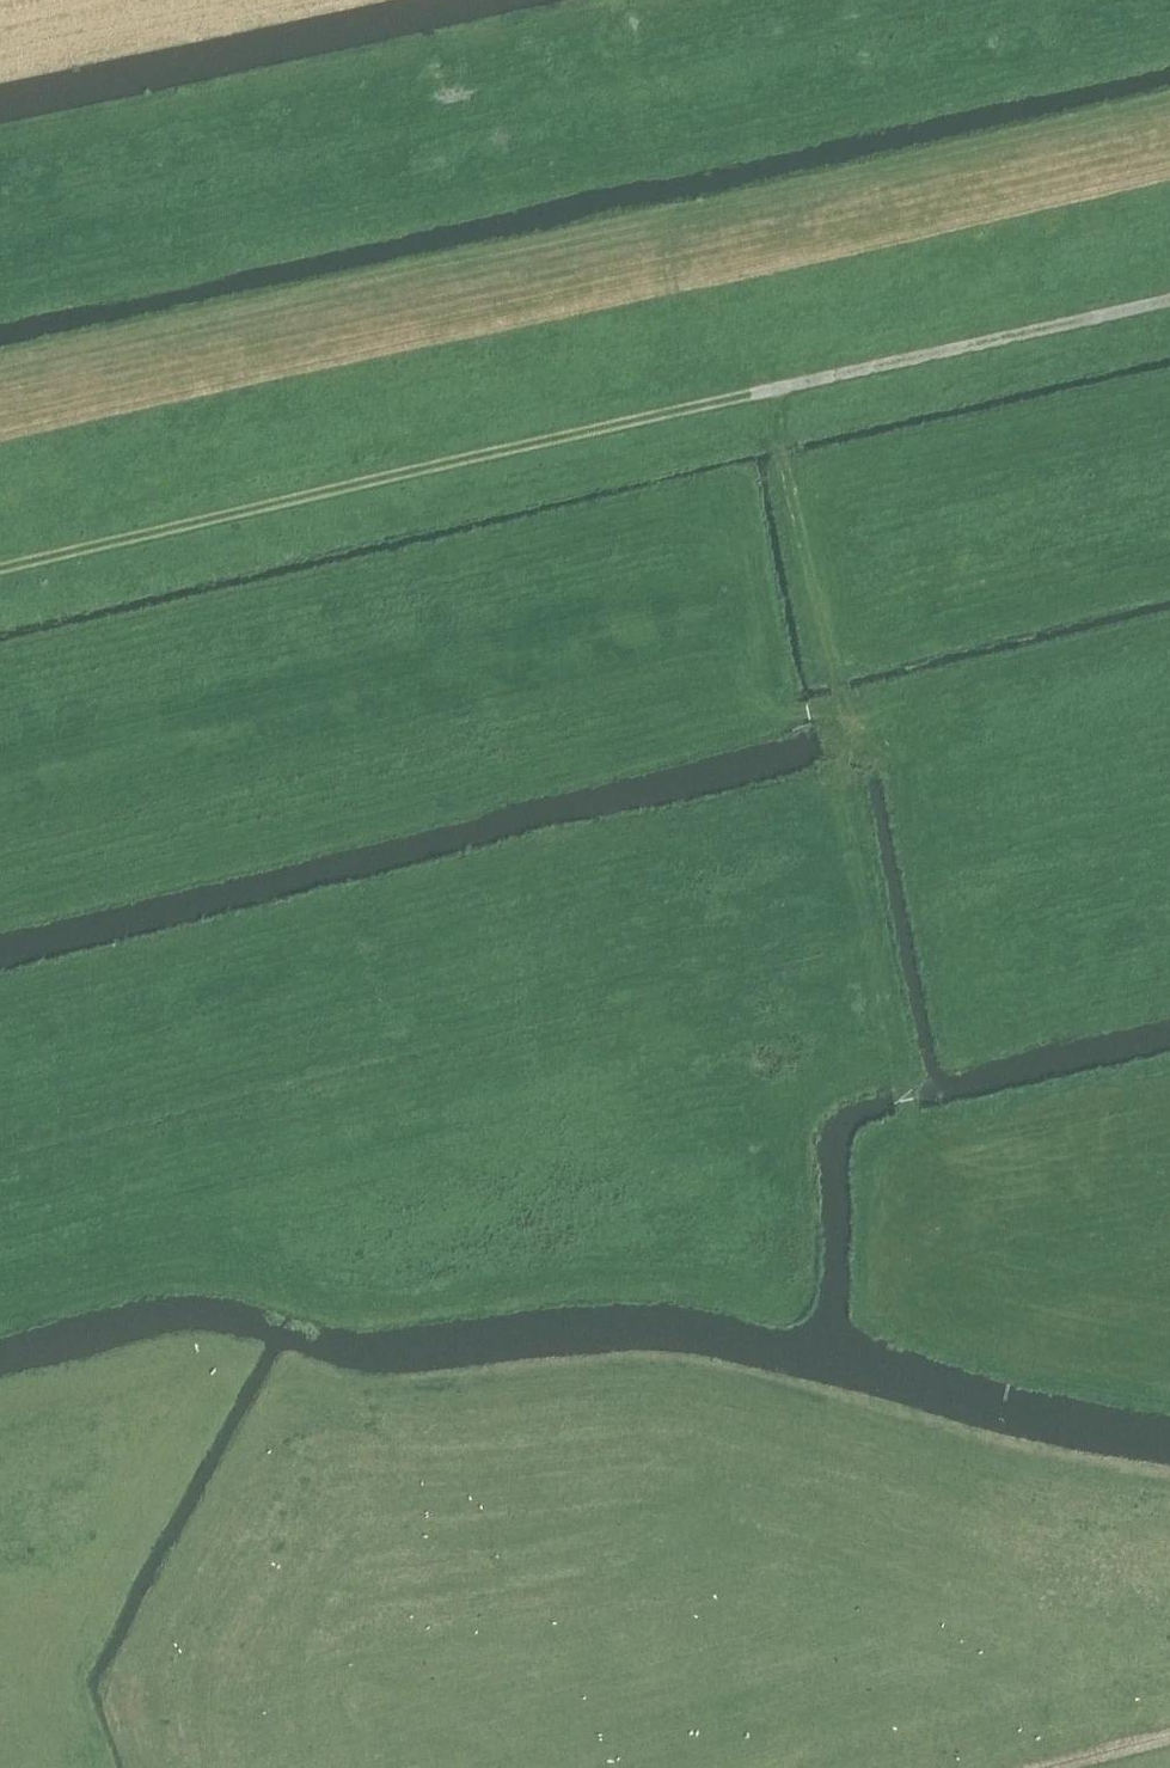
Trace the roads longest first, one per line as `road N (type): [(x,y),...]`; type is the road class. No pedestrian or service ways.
road 1 (track): [(0,569),(1169,293)]
road 2 (track): [(847,745),(764,388)]
road 3 (track): [(1049,1767),(1169,1737)]

